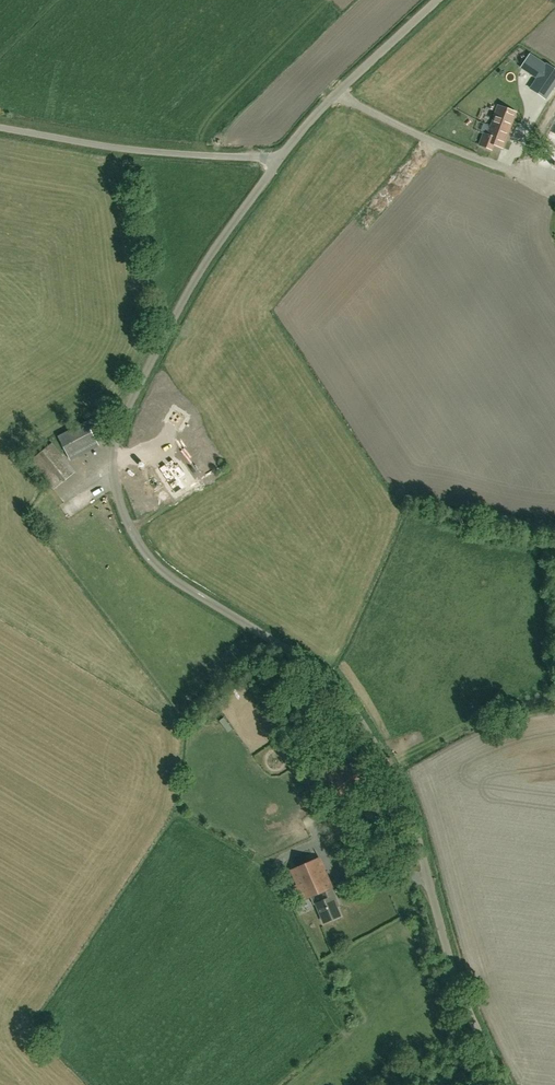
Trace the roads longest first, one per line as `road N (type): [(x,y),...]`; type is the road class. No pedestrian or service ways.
road 1 (unclassified): [(504,1084),(458,985),(416,842),(358,714),(326,676),(165,578),(111,486),(117,425),(216,250),(280,163)]
road 2 (unclassified): [(280,163),(0,126)]
road 3 (unclassified): [(280,163),(439,0)]

